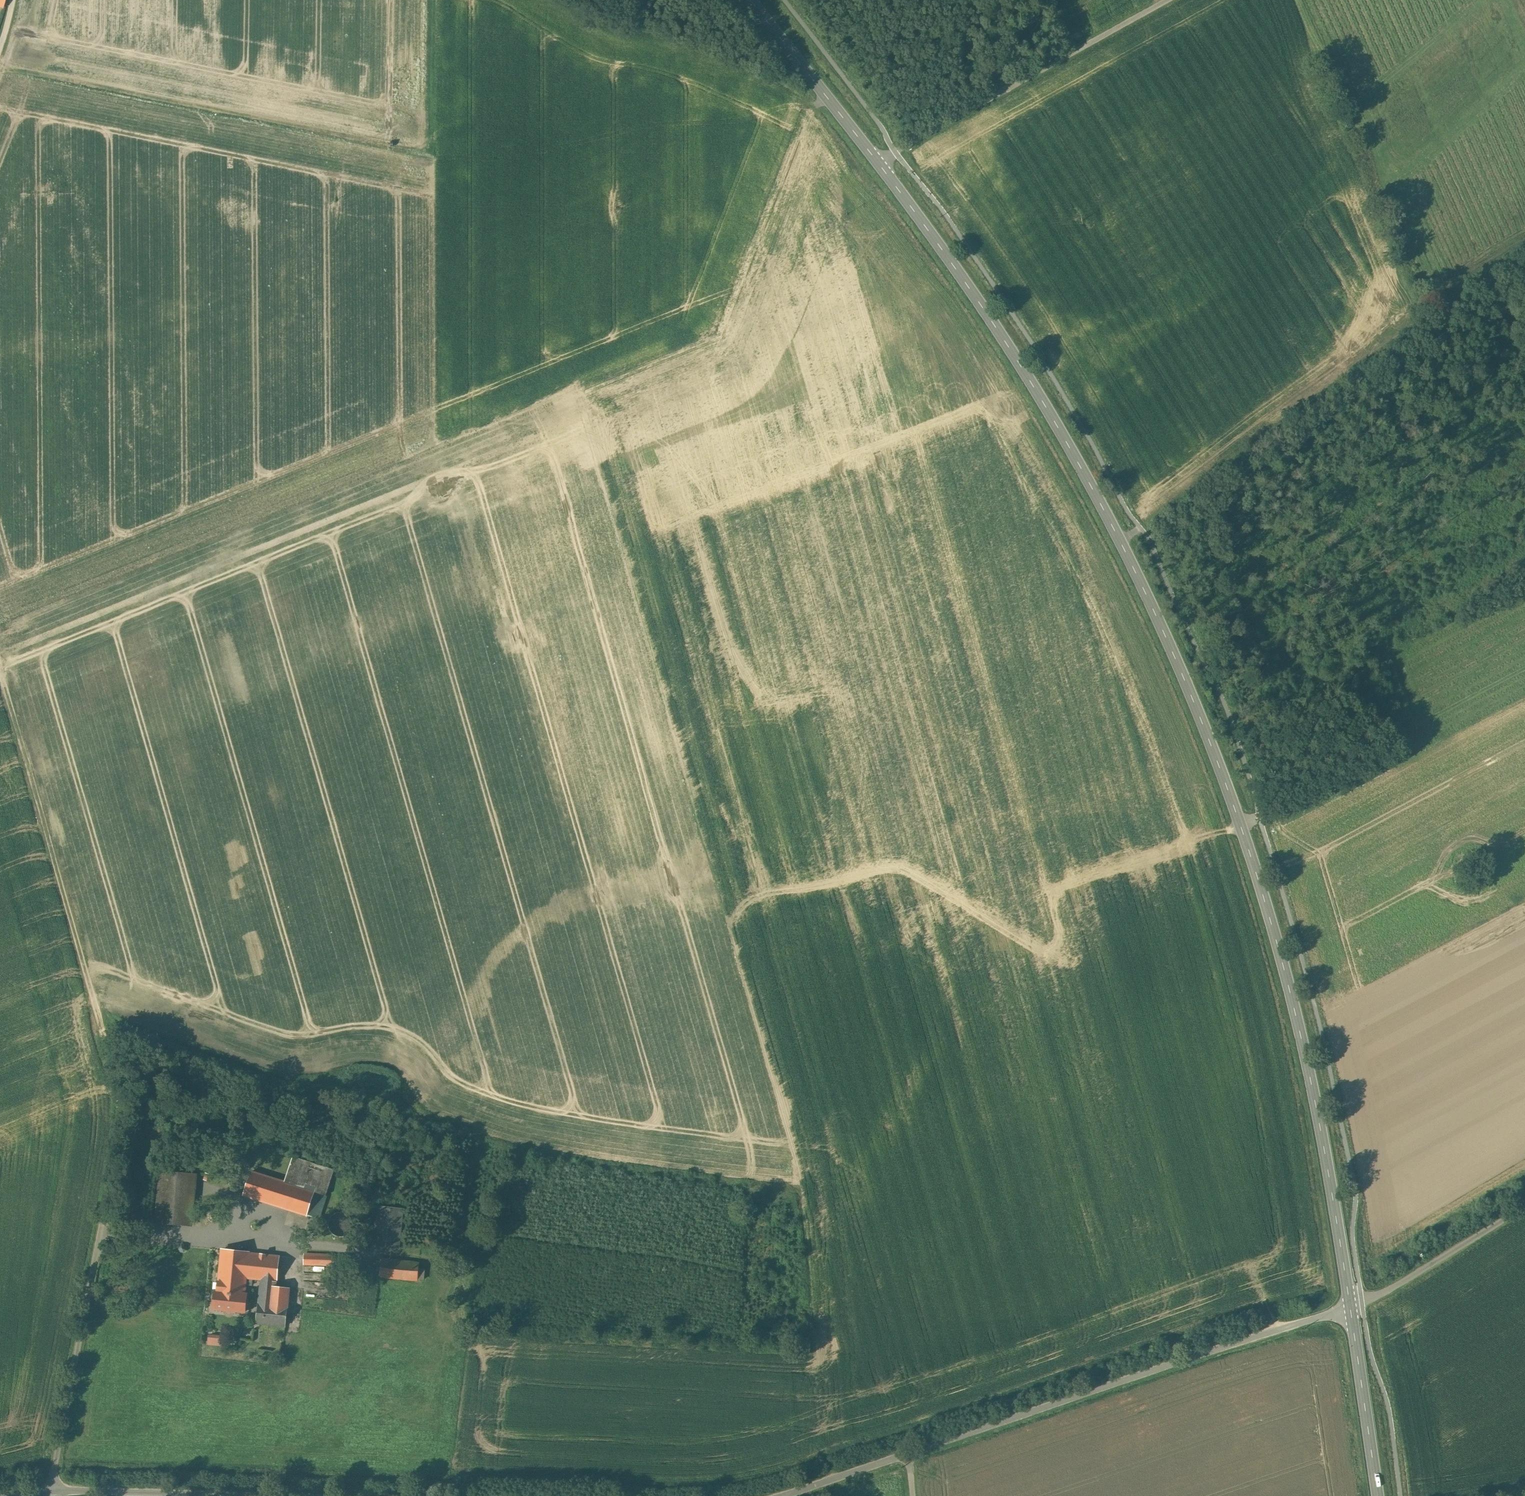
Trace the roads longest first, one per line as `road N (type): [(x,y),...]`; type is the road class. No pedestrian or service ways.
road 1 (secondary): [(1350,1308),(1284,970),(1220,768),(1156,616),(1004,341),(750,0)]
road 2 (unclassified): [(782,1495),(1350,1308)]
road 3 (track): [(434,0),(430,146),(414,152),(0,66)]
road 4 (unclassified): [(53,1491),(127,1130)]
road 5 (unclassified): [(1350,1308),(1524,1207)]
road 6 (secondary): [(1378,1495),(1350,1308)]
road 7 (unclassified): [(53,1491),(239,1495)]

